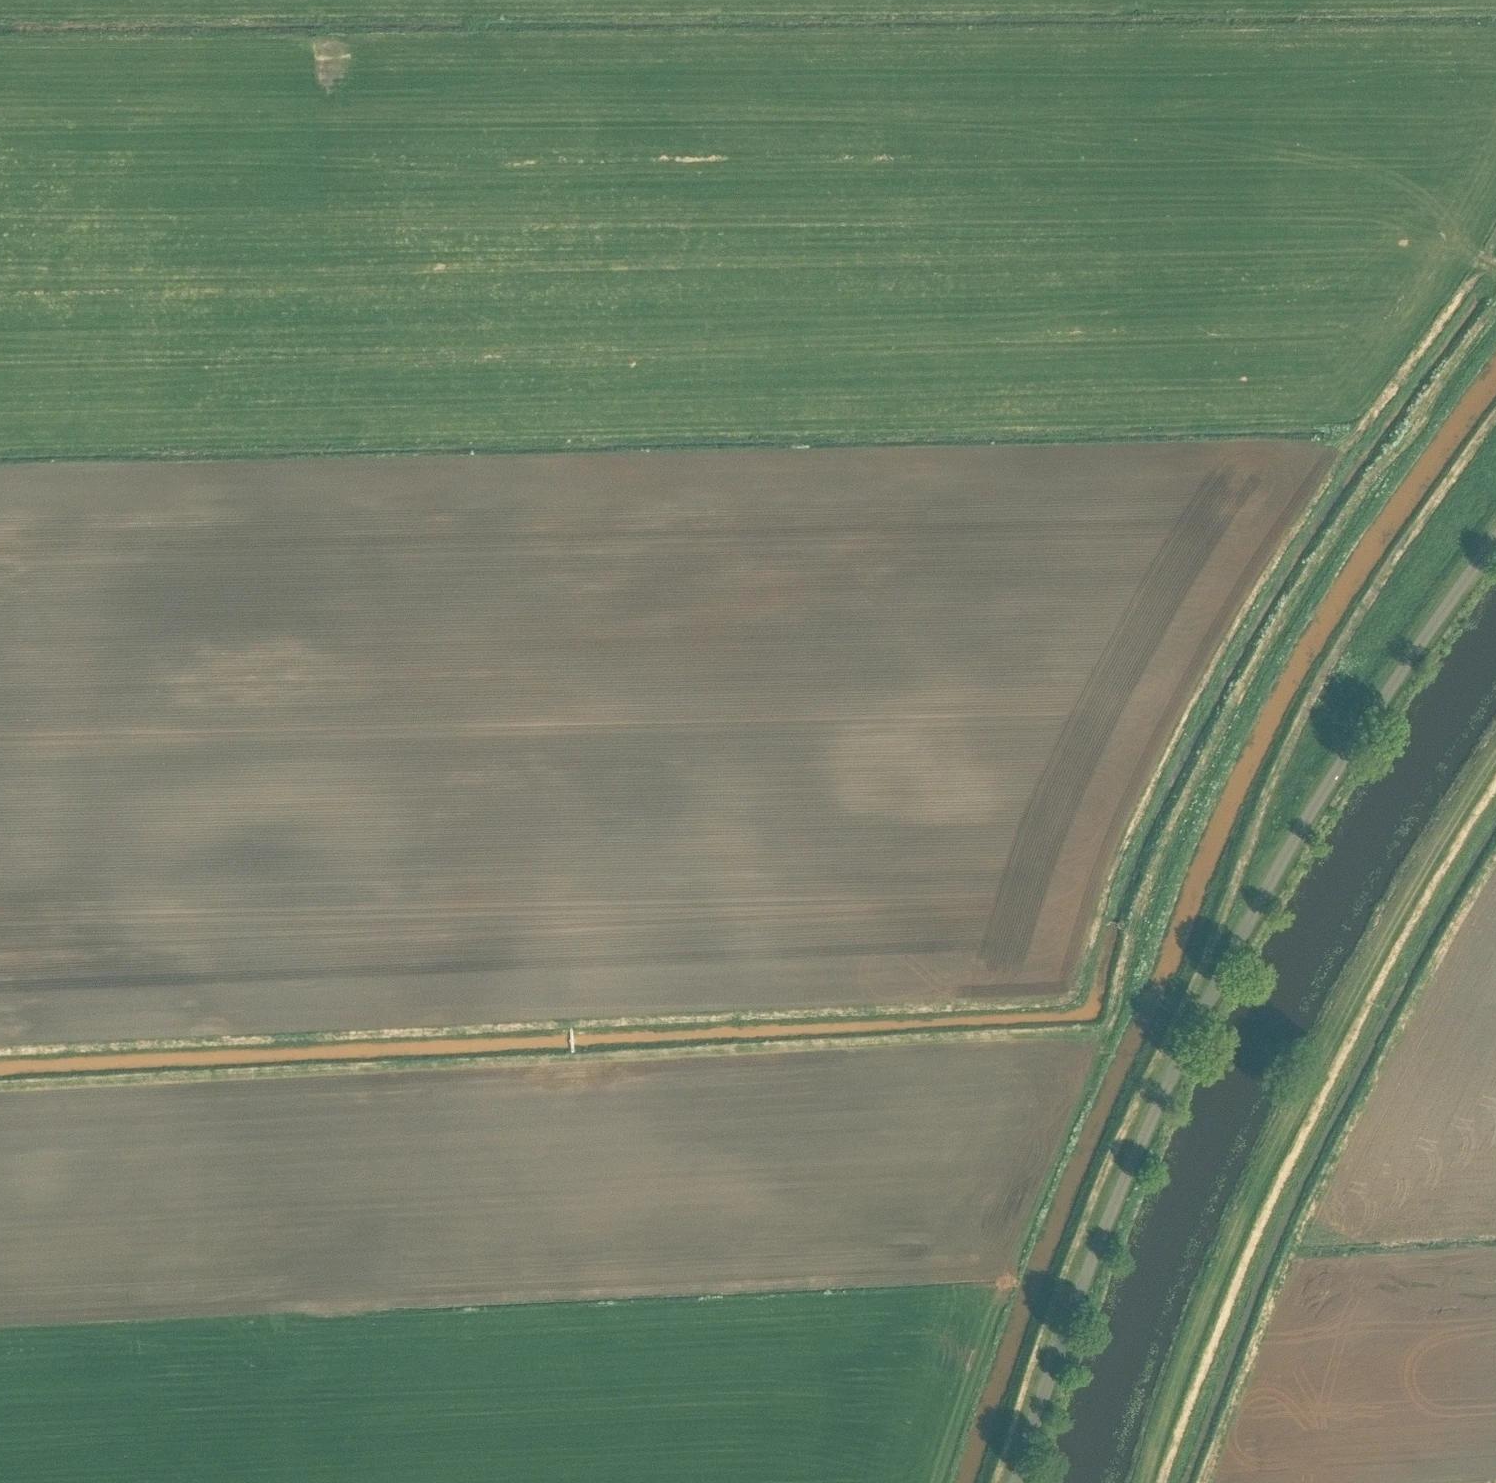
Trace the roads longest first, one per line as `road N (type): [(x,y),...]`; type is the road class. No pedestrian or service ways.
road 1 (unclassified): [(1014,1482),(1121,1186),(1259,914),(1339,770),(1495,542)]
road 2 (track): [(1495,748),(1401,898),(1323,1049),(1223,1266),(1142,1482)]

